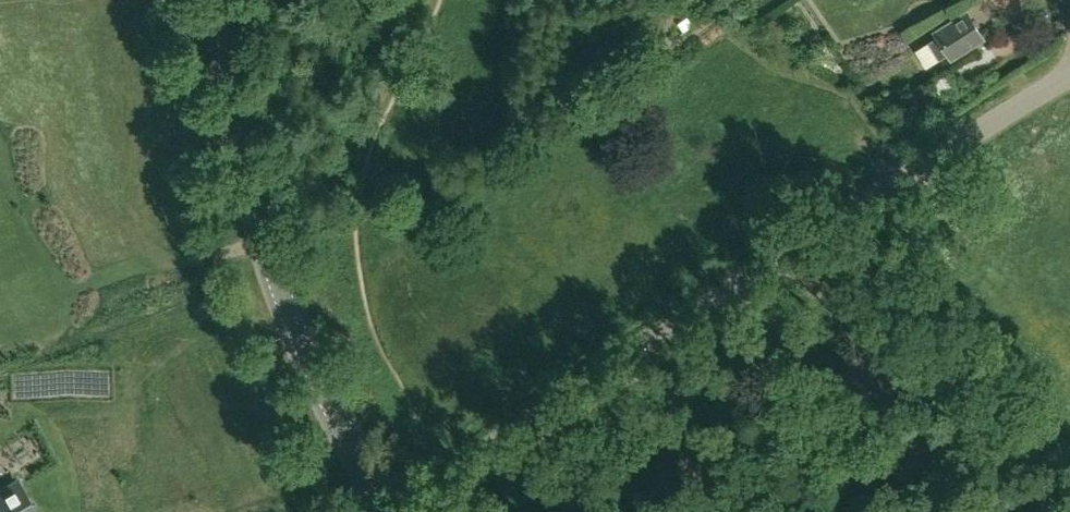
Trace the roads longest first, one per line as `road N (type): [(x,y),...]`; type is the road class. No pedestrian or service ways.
road 1 (unclassified): [(372,488),(422,484),(451,470),(1069,73)]
road 2 (tertiary): [(372,488),(260,228),(228,92),(225,0)]

